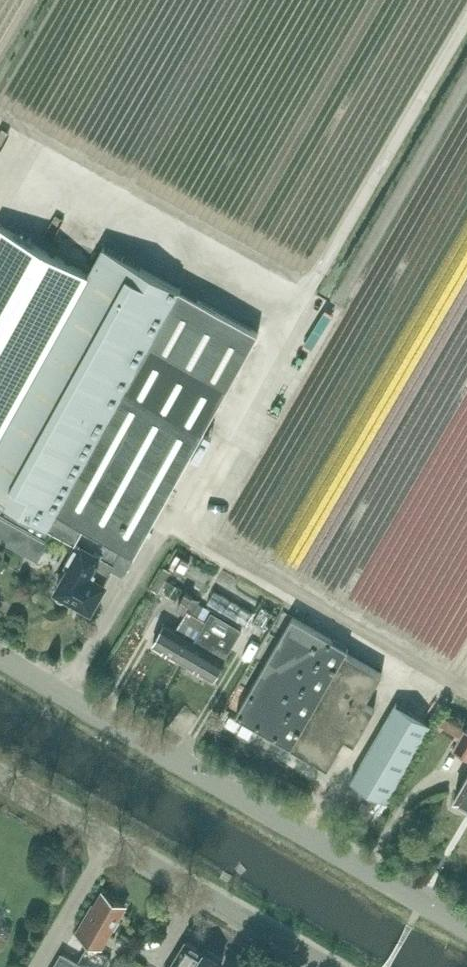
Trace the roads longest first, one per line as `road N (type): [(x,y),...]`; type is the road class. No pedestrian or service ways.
road 1 (track): [(466,17),(62,692)]
road 2 (unclassified): [(466,927),(0,656)]
road 3 (unclassified): [(333,966),(0,773)]

